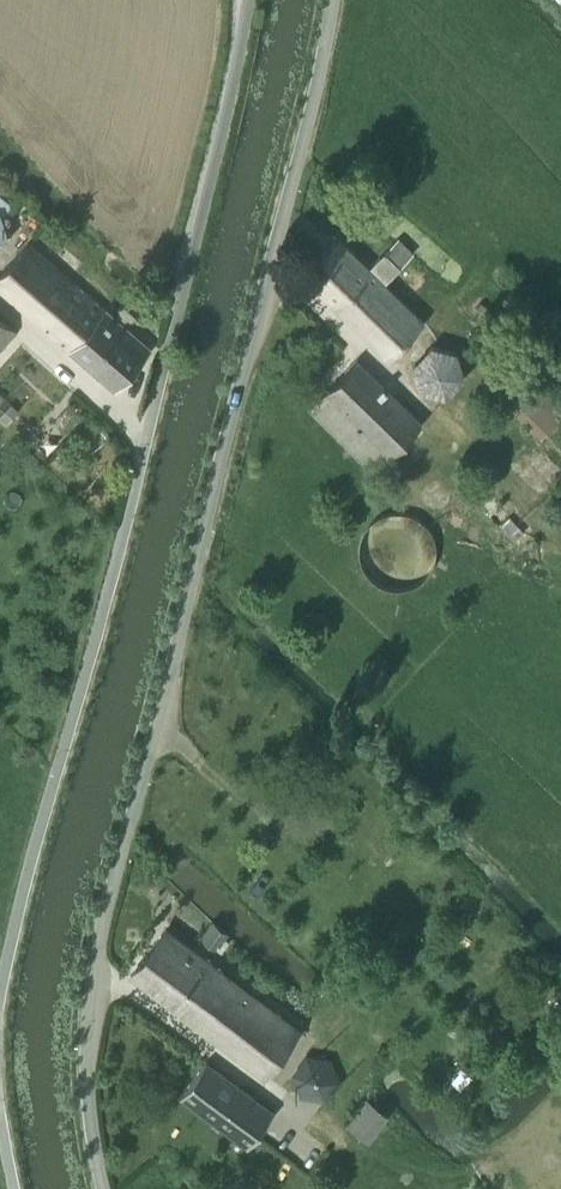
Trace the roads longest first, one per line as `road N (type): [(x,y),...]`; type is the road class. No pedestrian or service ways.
road 1 (unclassified): [(98,1188),(83,1078),(93,968),(312,102),(328,0)]
road 2 (unclassified): [(0,983),(175,321),(247,0)]

